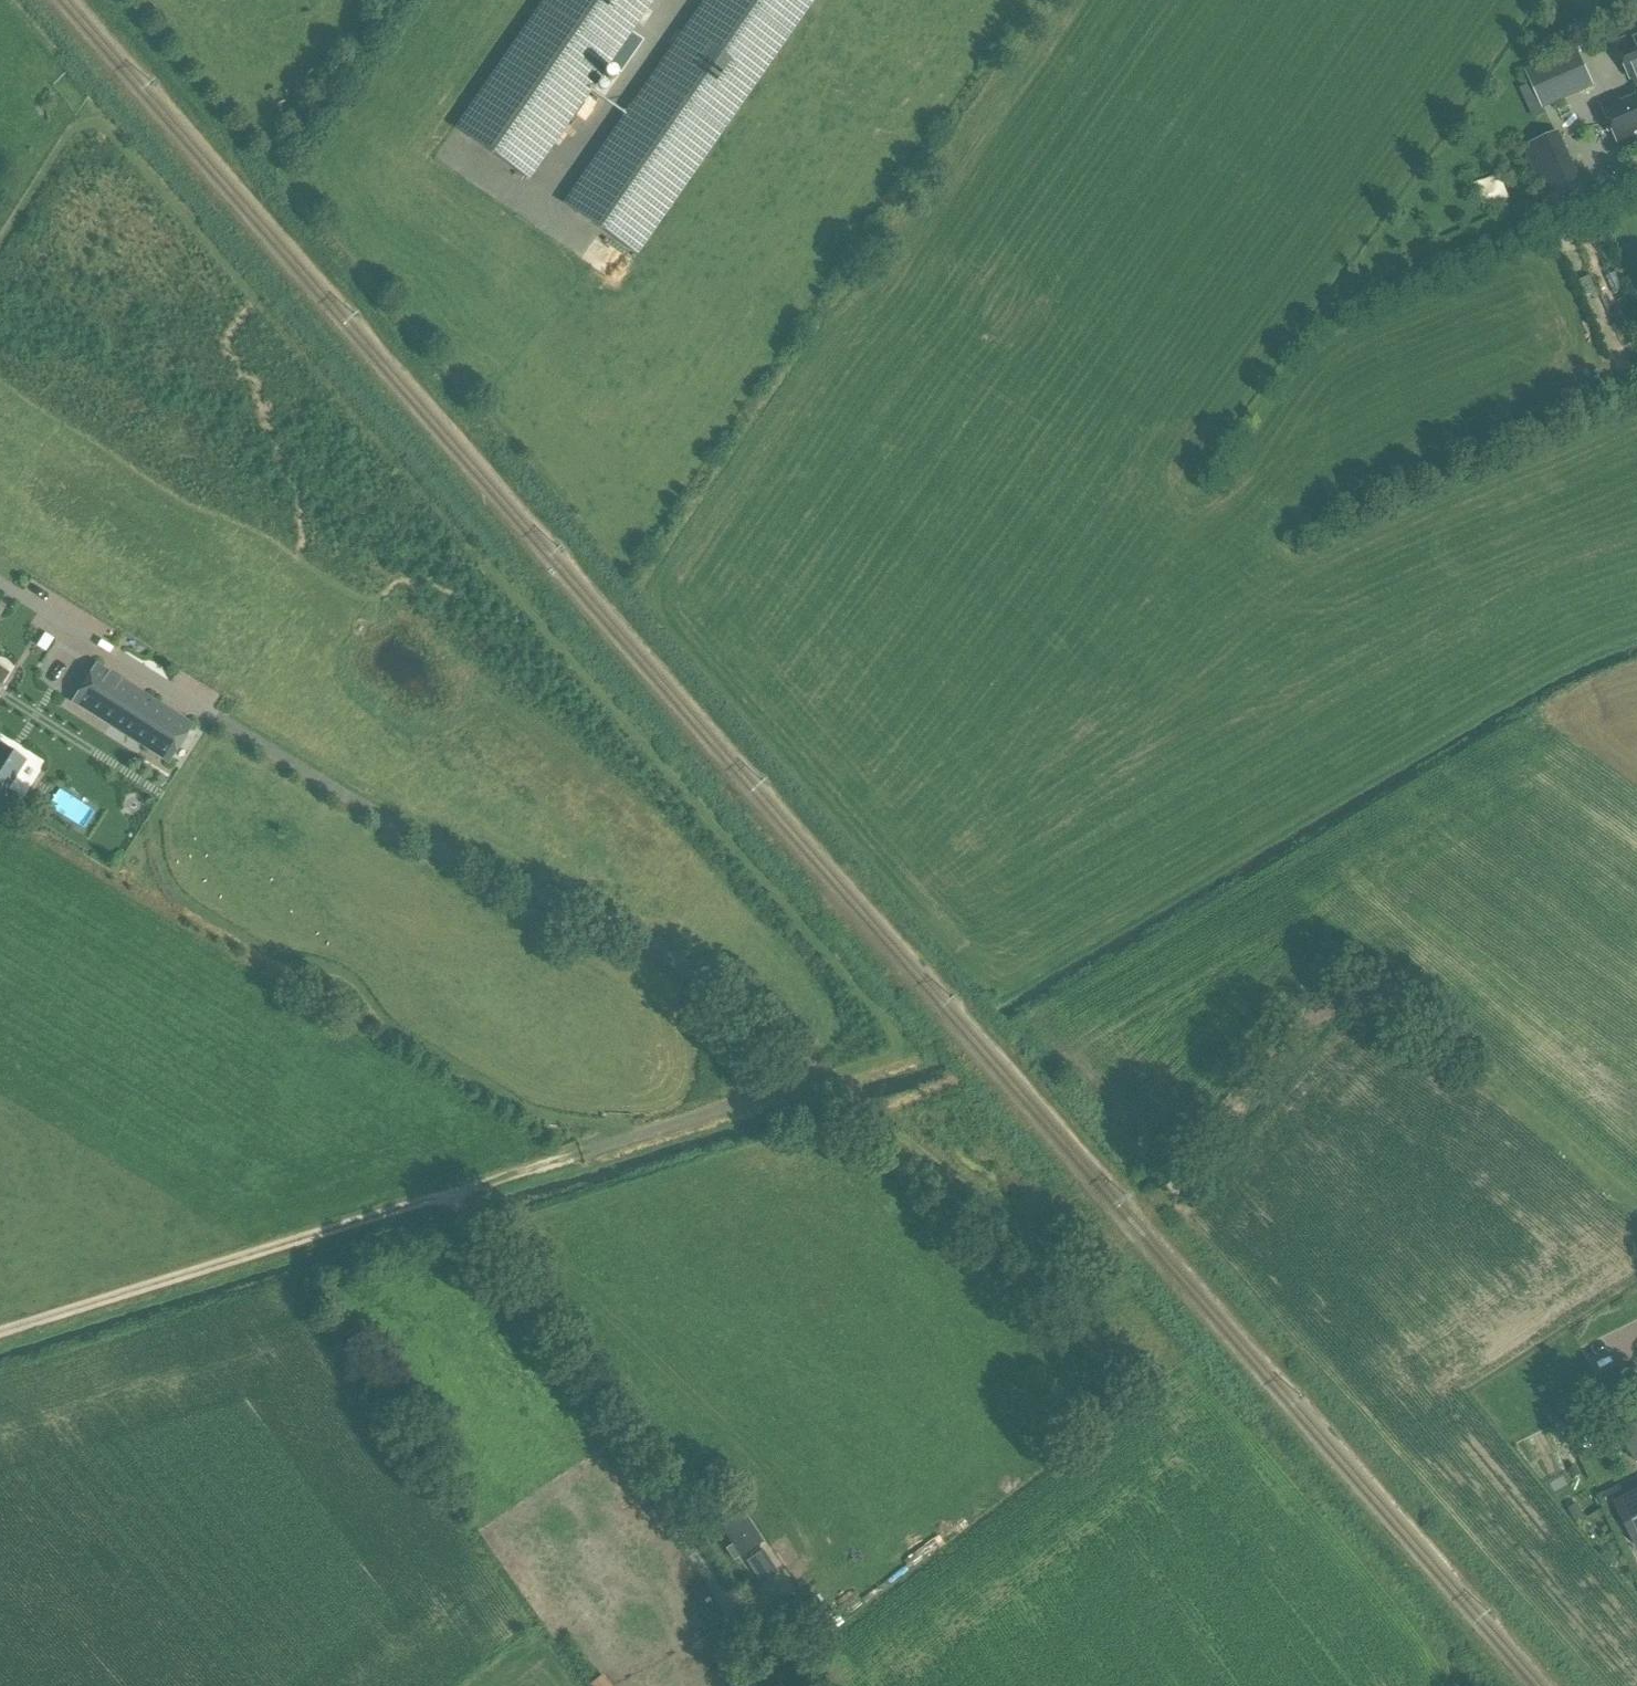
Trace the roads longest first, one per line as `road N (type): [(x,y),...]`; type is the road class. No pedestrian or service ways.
road 1 (track): [(764,1685),(701,1546),(477,1248),(464,1192),(793,1085),(790,1049),(712,984),(377,806),(0,582)]
road 2 (unclassified): [(0,1336),(464,1192)]
road 3 (track): [(793,1085),(827,1083),(1018,1243),(1073,1257),(1116,1238)]

